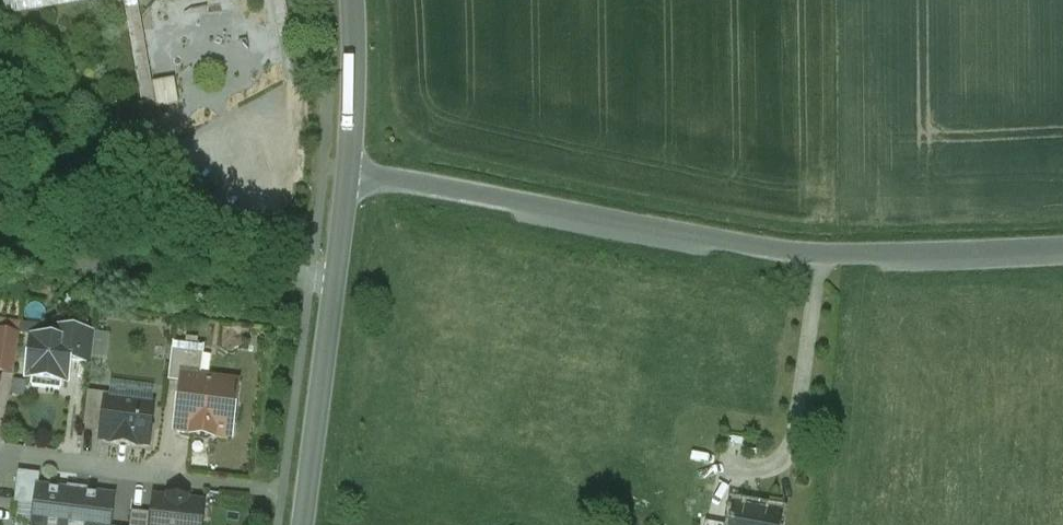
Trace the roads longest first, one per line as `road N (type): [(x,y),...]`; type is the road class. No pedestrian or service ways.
road 1 (residential): [(874,255),(804,254),(522,203)]
road 2 (tertiary): [(303,524),(348,172)]
road 3 (residential): [(522,203),(479,524)]
road 4 (track): [(310,286),(0,254)]
road 5 (residential): [(874,255),(840,524)]
road 6 (residential): [(0,455),(247,488)]
road 7 (residential): [(1062,248),(874,255)]
road 8 (residential): [(522,203),(348,172)]
road 9 (tertiary): [(348,172),(352,0)]

